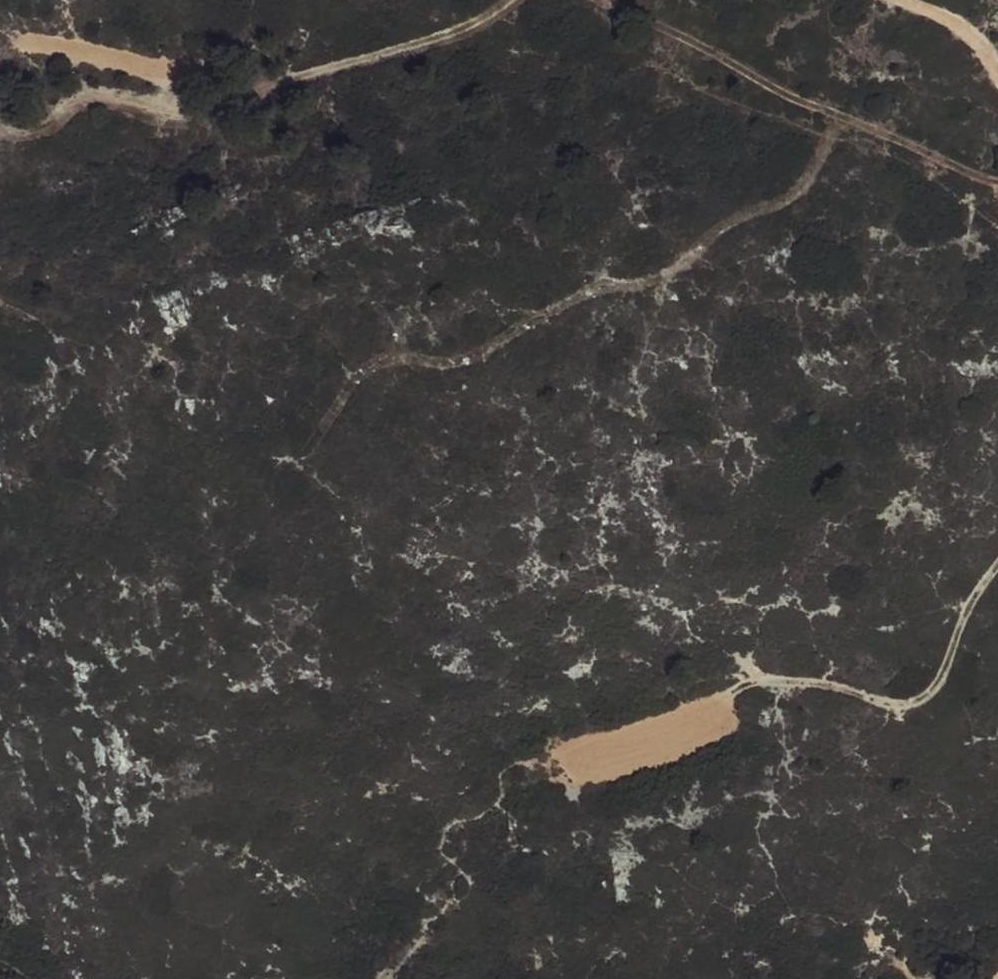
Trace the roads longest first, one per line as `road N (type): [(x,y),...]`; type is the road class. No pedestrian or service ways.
road 1 (track): [(997,564),(918,704),(876,701),(826,680),(754,679),(730,695)]

